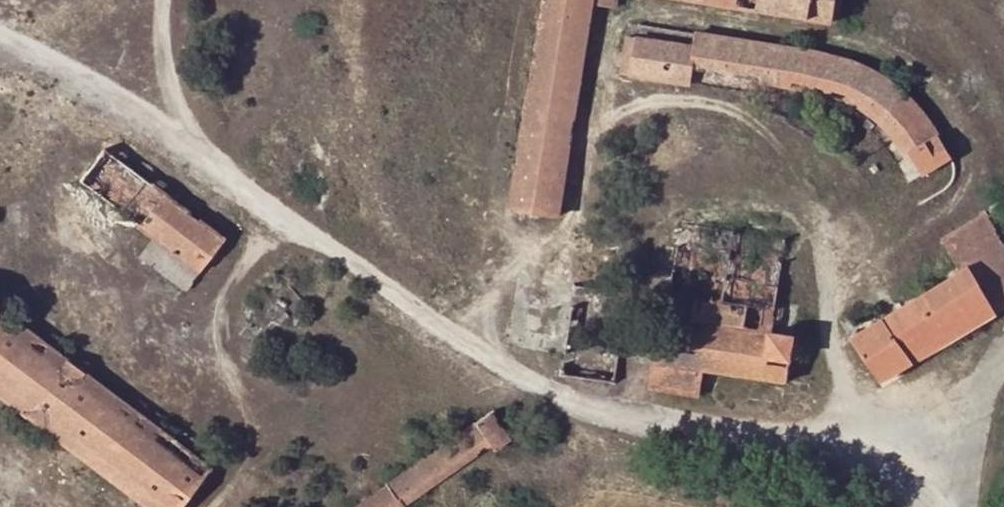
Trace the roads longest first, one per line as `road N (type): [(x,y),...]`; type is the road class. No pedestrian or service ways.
road 1 (residential): [(941,506),(928,485),(864,454),(693,434),(568,403),(453,339),(112,96),(0,45)]
road 2 (track): [(158,0),(168,93),(200,155)]
road 3 (track): [(928,485),(1003,362)]

